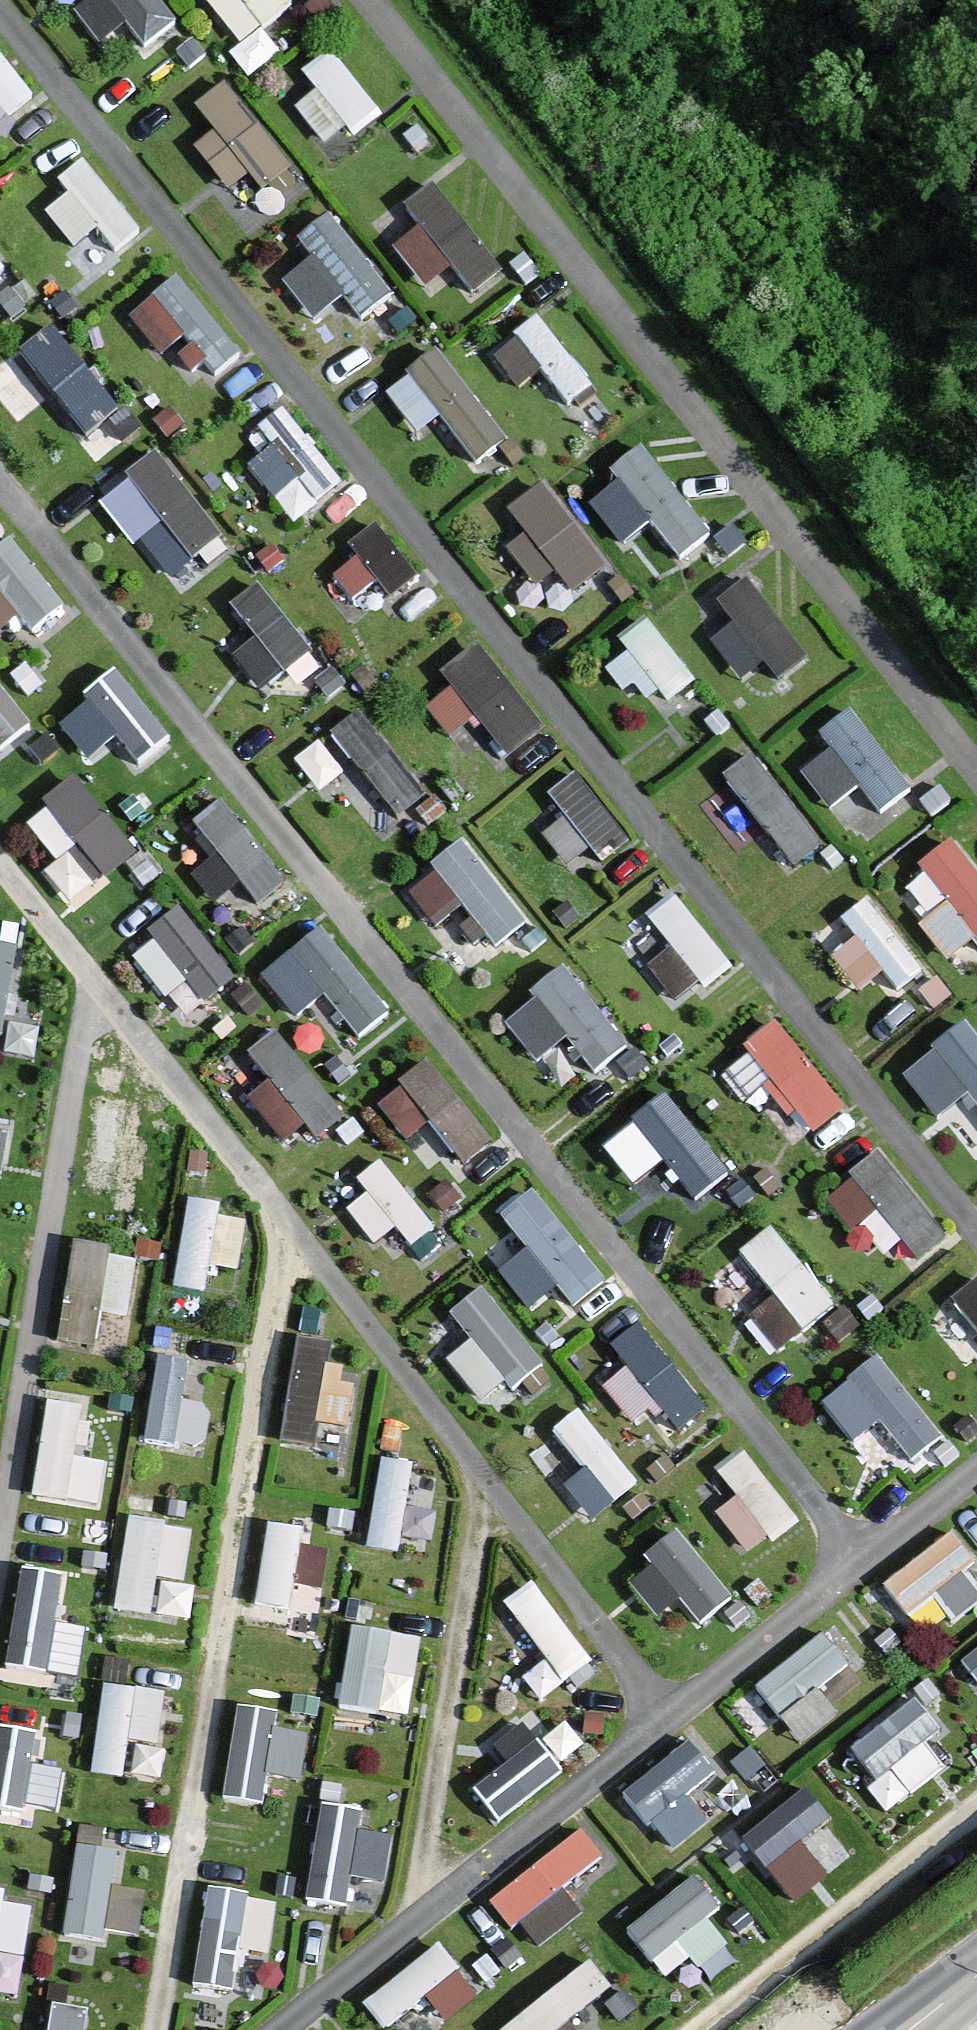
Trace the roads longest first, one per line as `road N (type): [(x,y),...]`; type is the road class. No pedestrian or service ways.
road 1 (track): [(976,796),(358,0)]

